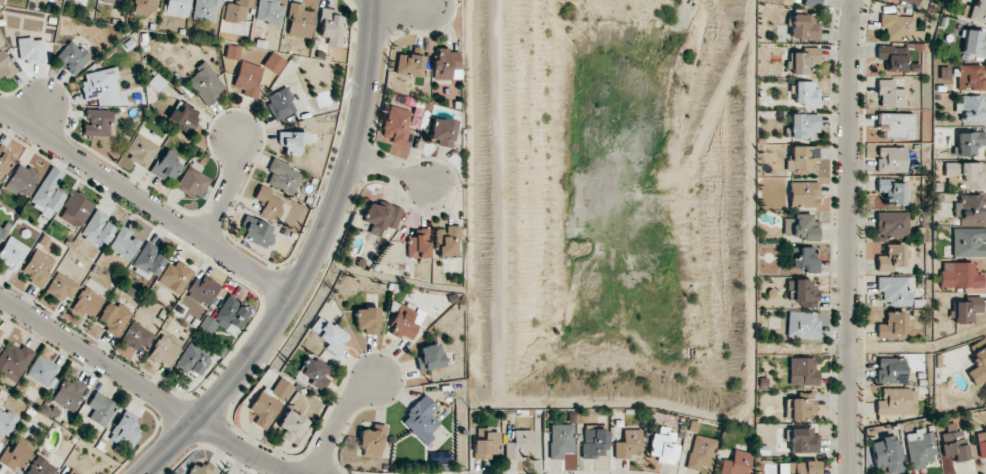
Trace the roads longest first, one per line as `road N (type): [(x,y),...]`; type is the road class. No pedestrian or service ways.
road 1 (tertiary): [(372,0),(349,158),(316,248),(233,379),(144,473)]
road 2 (residential): [(855,0),(850,473)]
road 3 (residential): [(0,110),(290,294)]
road 4 (residential): [(292,473),(191,422),(0,296)]
road 5 (residential): [(314,473),(343,413),(380,376)]

